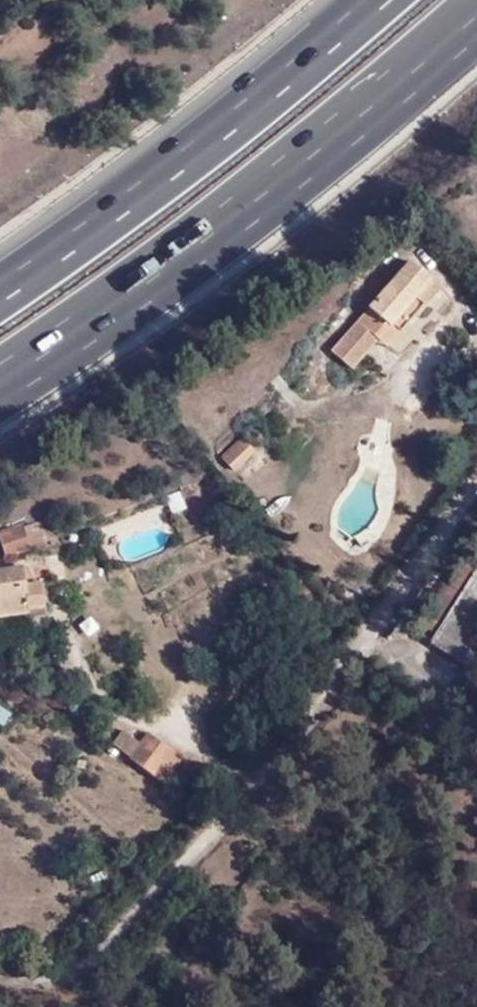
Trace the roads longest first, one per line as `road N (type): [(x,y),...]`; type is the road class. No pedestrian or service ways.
road 1 (residential): [(0,971),(72,968),(221,823),(370,638),(476,460)]
road 2 (motorway): [(0,389),(196,251),(476,17)]
road 3 (motorway): [(384,0),(289,81),(0,294)]

